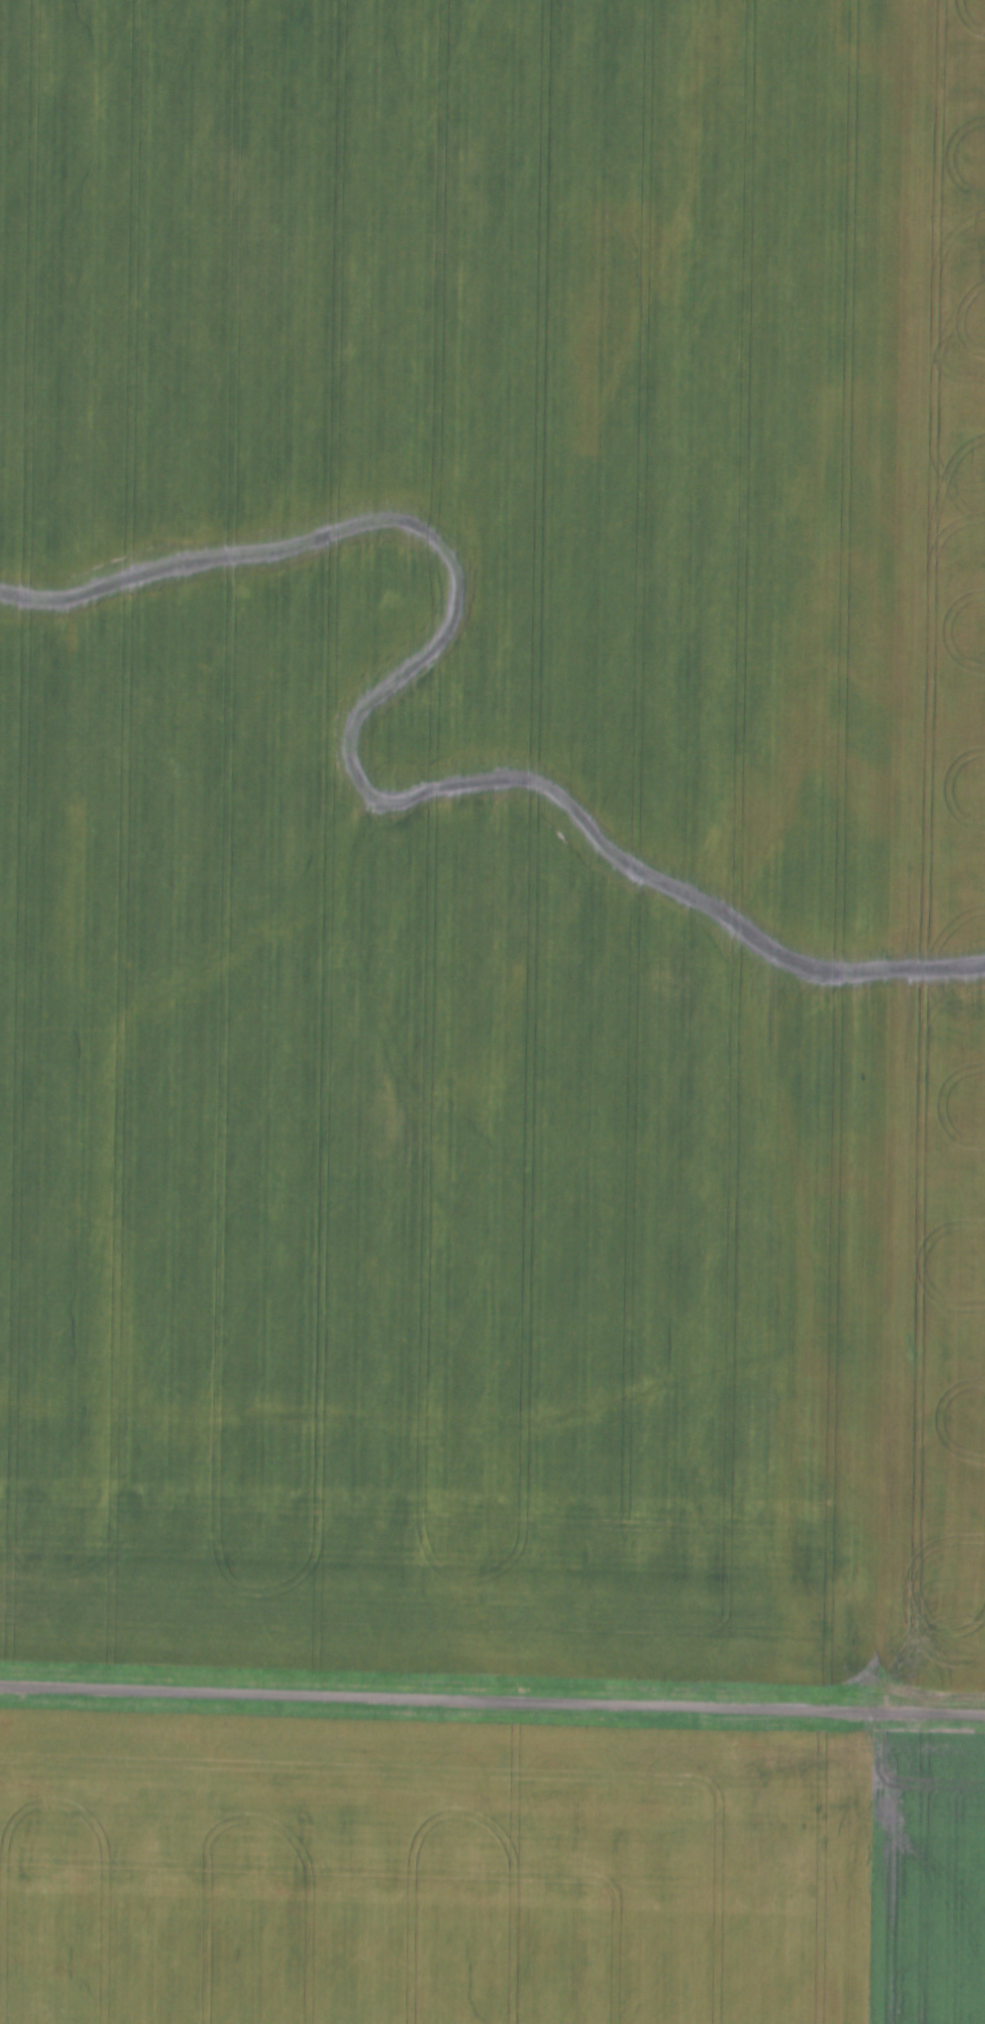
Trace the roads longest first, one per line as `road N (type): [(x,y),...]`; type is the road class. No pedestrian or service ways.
road 1 (track): [(0,1686),(984,1714)]

